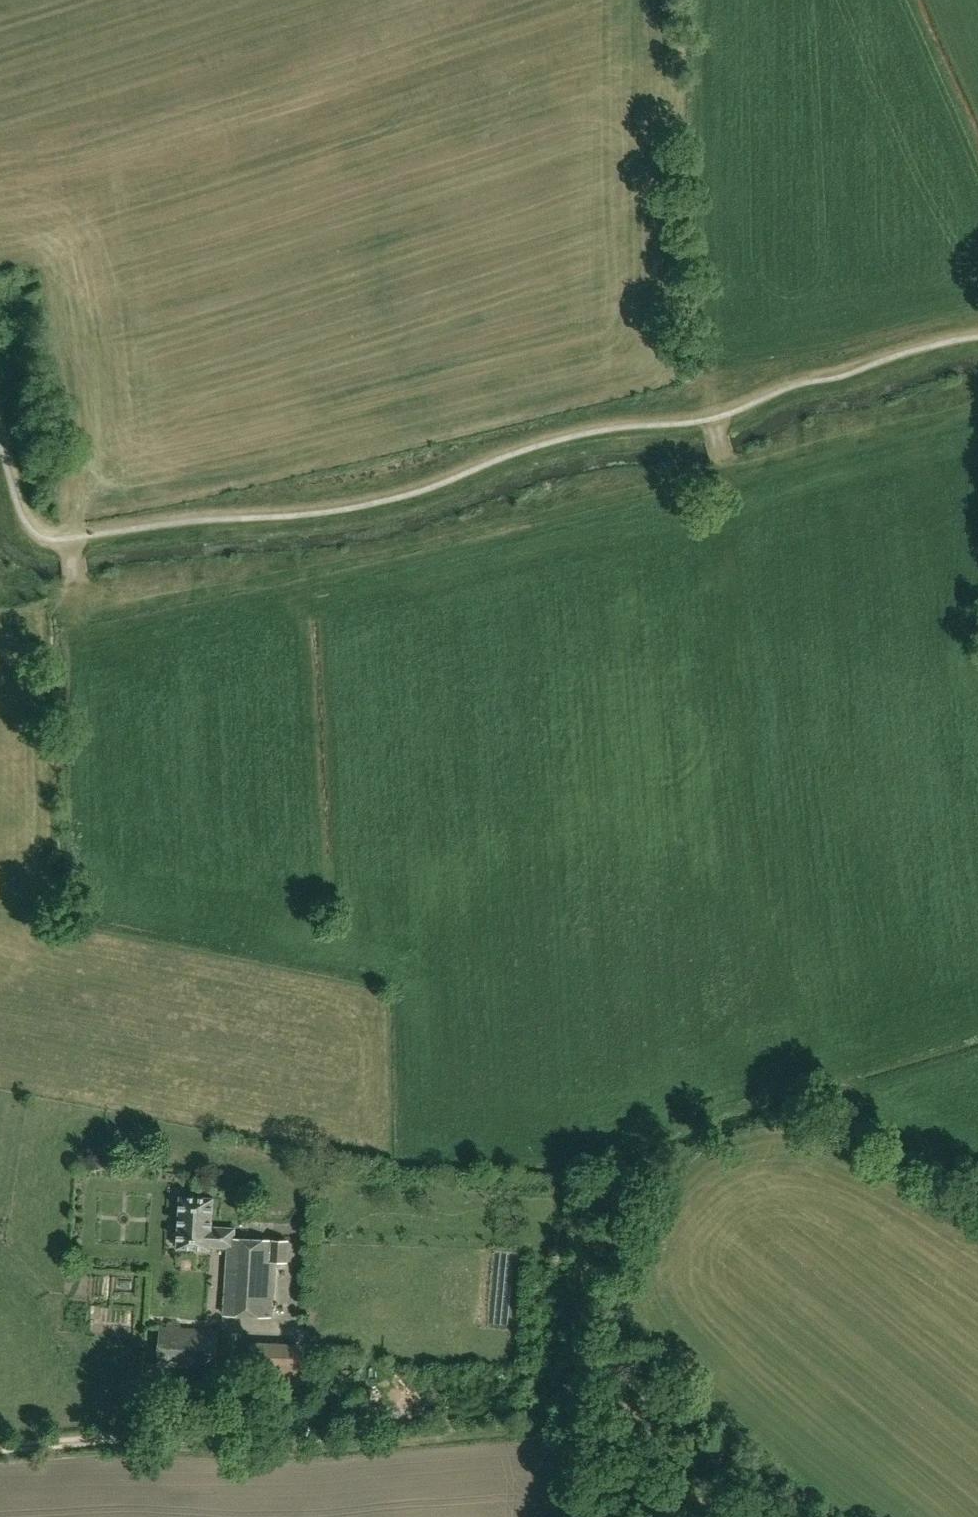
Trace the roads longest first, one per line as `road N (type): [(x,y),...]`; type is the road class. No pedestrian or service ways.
road 1 (track): [(121,1440),(305,1457),(567,1427)]
road 2 (track): [(0,1452),(121,1440),(180,1397),(228,1380)]

